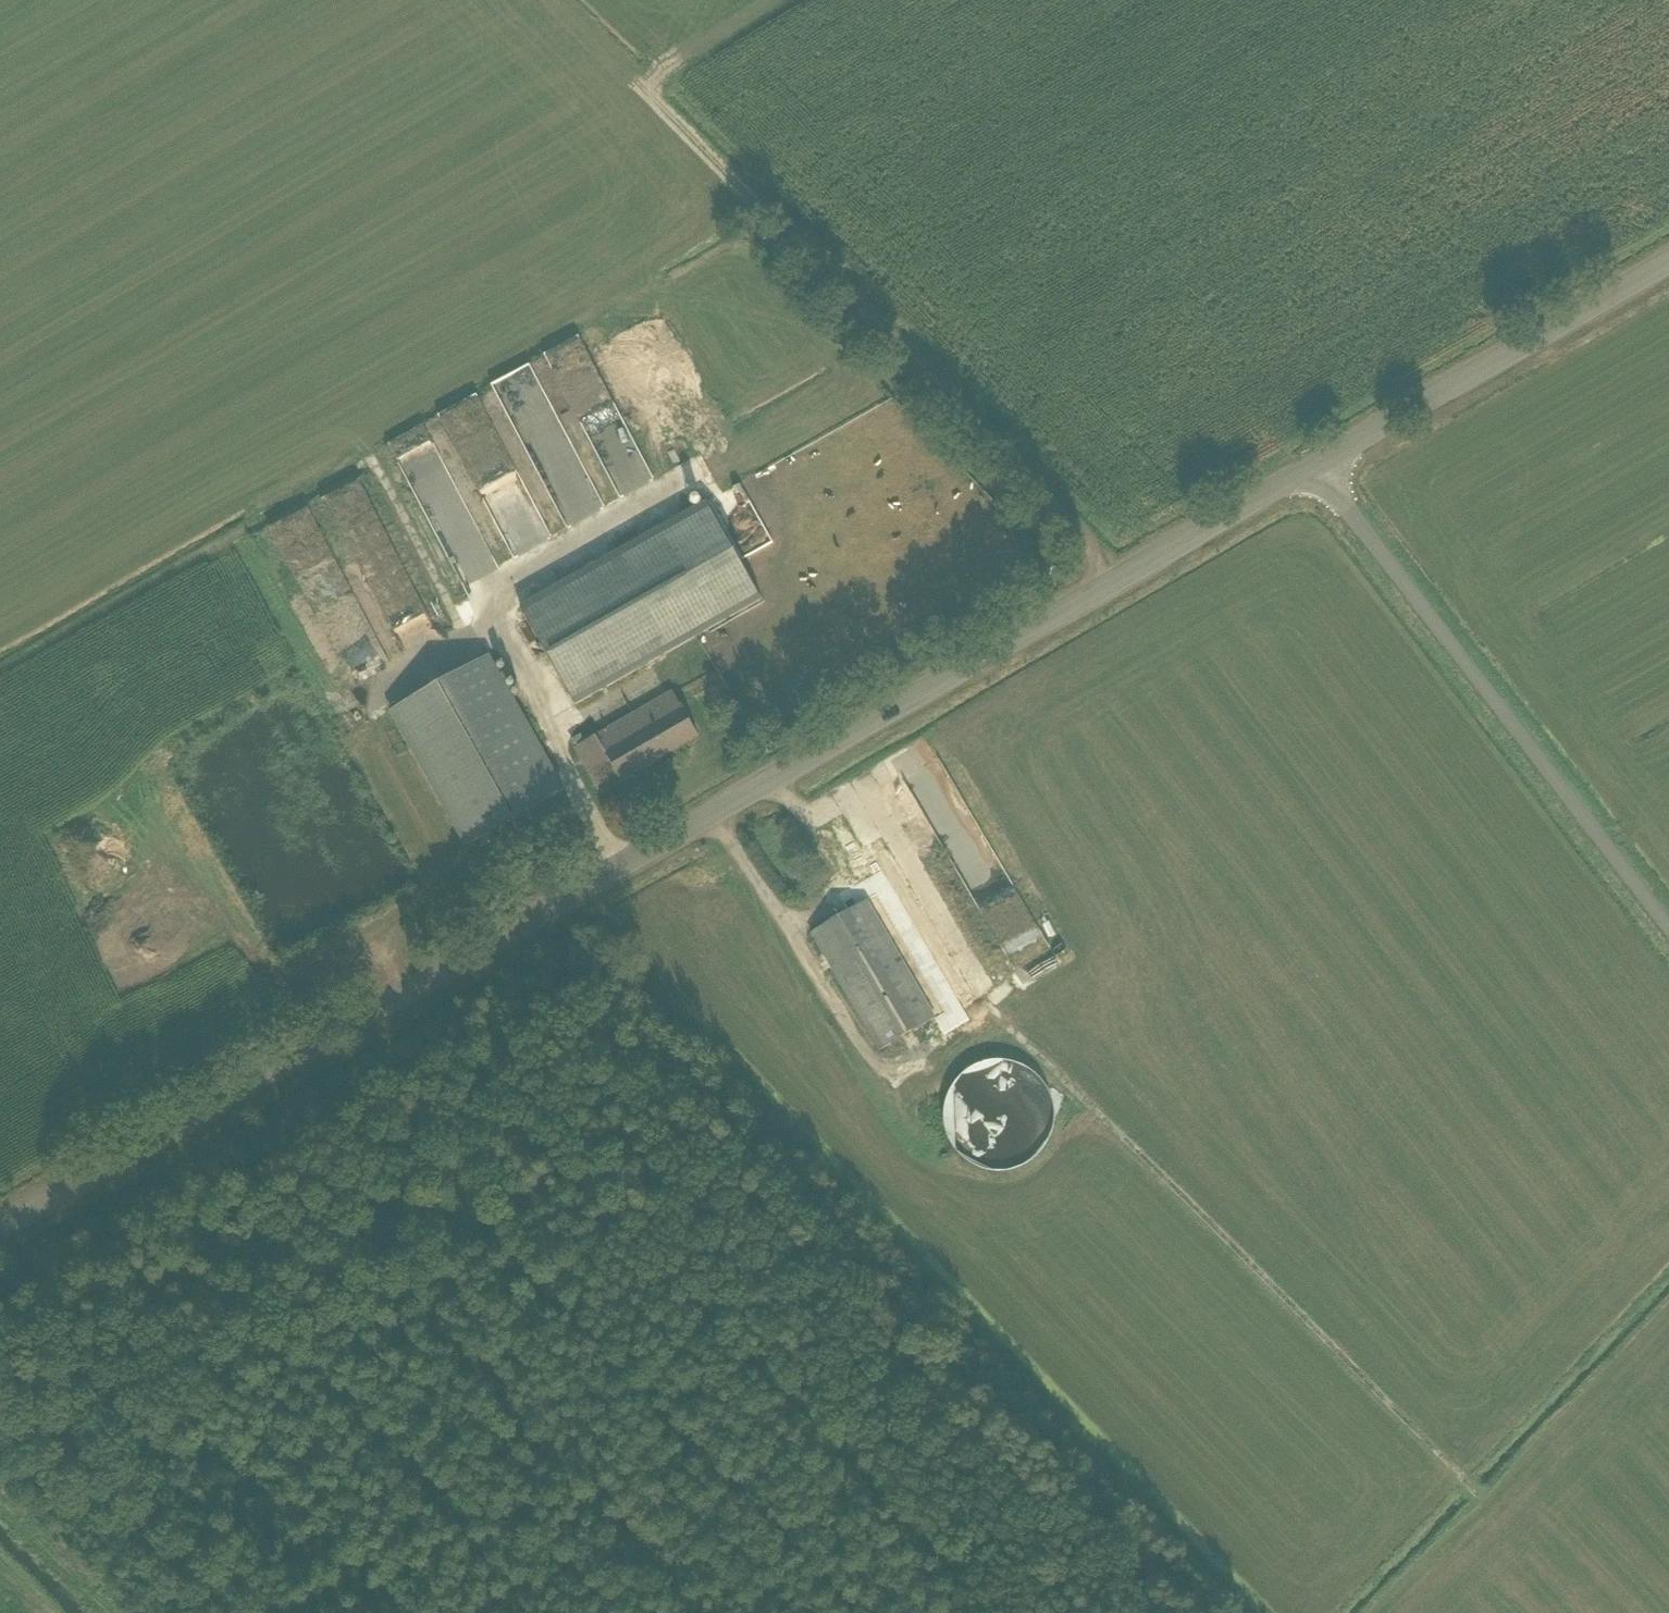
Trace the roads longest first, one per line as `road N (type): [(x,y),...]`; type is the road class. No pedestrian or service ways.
road 1 (tertiary): [(0,1223),(1308,457)]
road 2 (track): [(1386,1612),(1486,1508),(993,1013),(982,992)]
road 3 (track): [(484,600),(452,620),(372,464),(0,678)]
road 4 (unclassified): [(1668,930),(1308,457)]
road 5 (tertiary): [(1308,457),(1668,251)]

